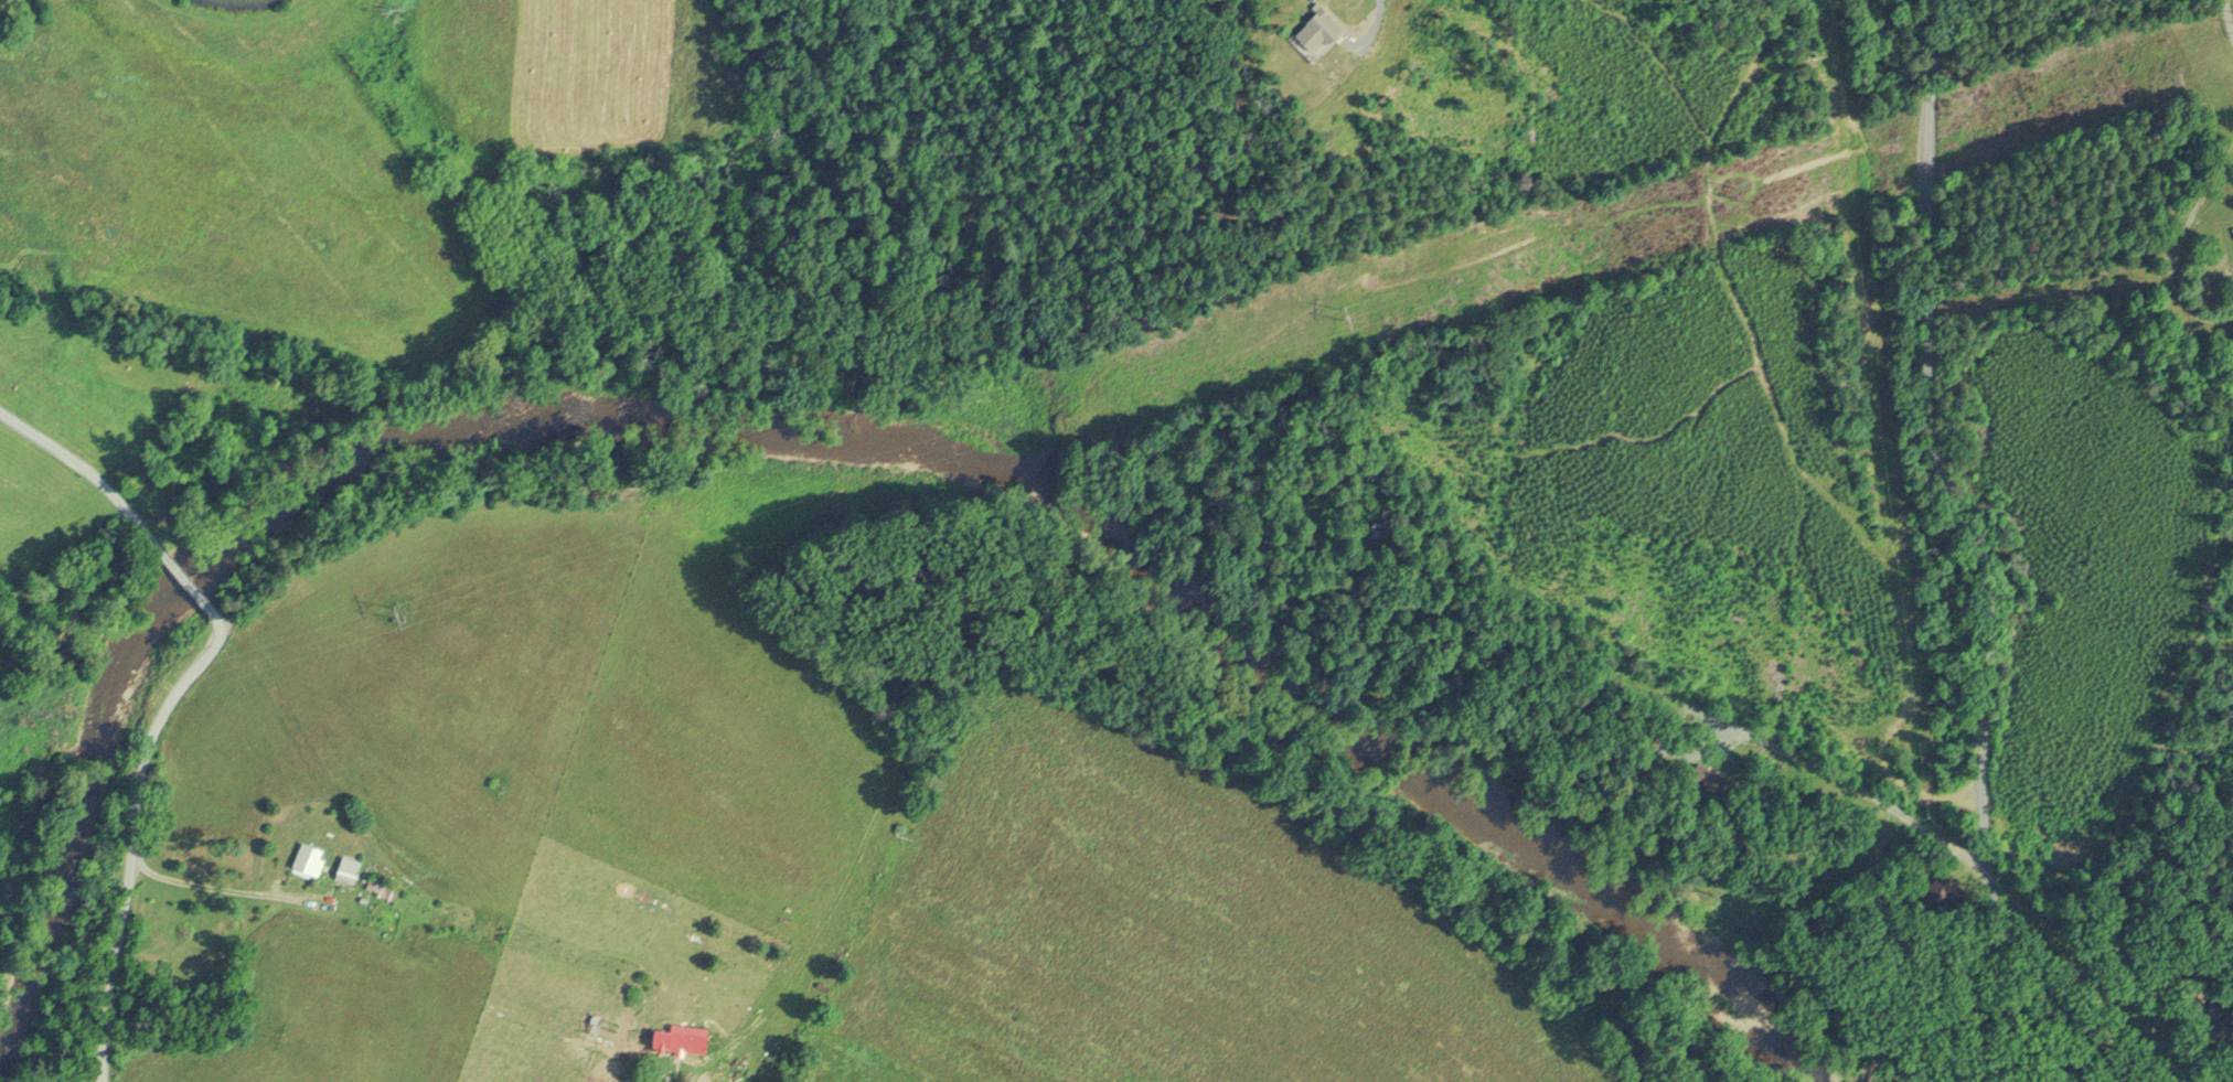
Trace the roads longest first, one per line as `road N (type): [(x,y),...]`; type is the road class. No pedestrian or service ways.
road 1 (residential): [(2120,1081),(2010,947),(1987,875),(1989,601),(1935,479),(1921,399),(1930,126),(1955,0)]
road 2 (residential): [(101,1081),(142,768),(162,718),(215,644),(213,617)]
road 3 (residential): [(171,565),(70,462),(0,419)]

